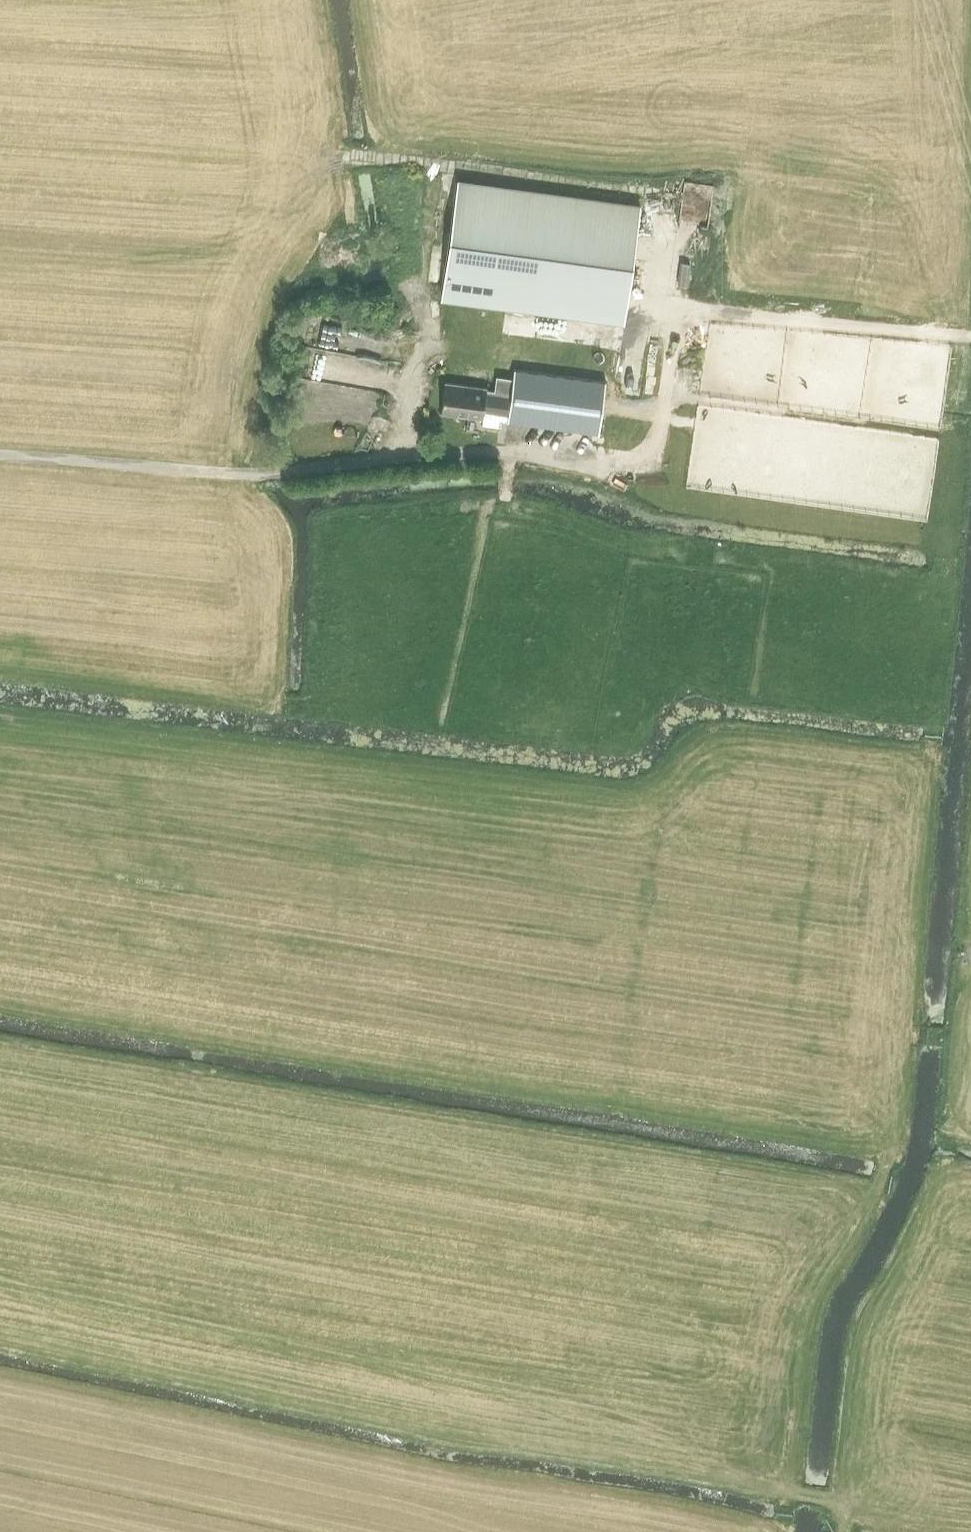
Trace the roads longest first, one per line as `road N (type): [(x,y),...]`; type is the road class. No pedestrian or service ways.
road 1 (track): [(670,241),(661,305),(970,337)]
road 2 (track): [(680,308),(656,453),(642,461),(597,455)]

